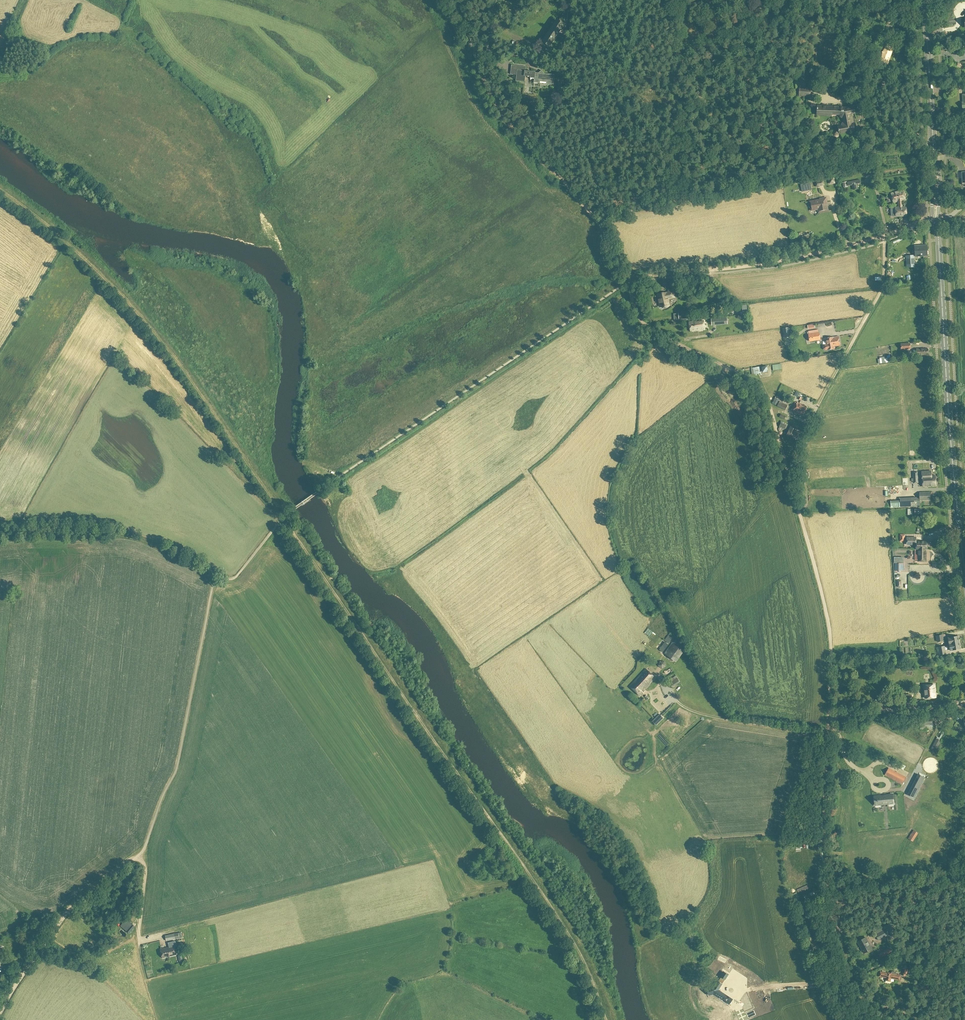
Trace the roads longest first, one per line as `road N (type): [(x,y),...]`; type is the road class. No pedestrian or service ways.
road 1 (track): [(287,513),(540,890),(580,955),(606,1019)]
road 2 (track): [(828,716),(827,614),(765,394),(647,326),(630,282)]
road 3 (primary): [(964,578),(936,217)]
road 4 (track): [(452,0),(497,109),(581,201),(629,279)]
road 5 (track): [(0,1010),(75,900),(131,858),(144,863),(140,941),(161,937)]
road 6 (track): [(921,220),(776,262),(629,279)]
road 7 (track): [(875,1019),(830,896),(827,732)]
road 8 (track): [(286,515),(122,294)]
road 9 (track): [(227,578),(130,535),(0,534)]
road 10 (primary): [(936,217),(925,9)]
road 11 (track): [(883,236),(885,283),(819,408)]
road 12 (track): [(828,716),(964,702)]
road 13 (residential): [(925,9),(794,0)]

